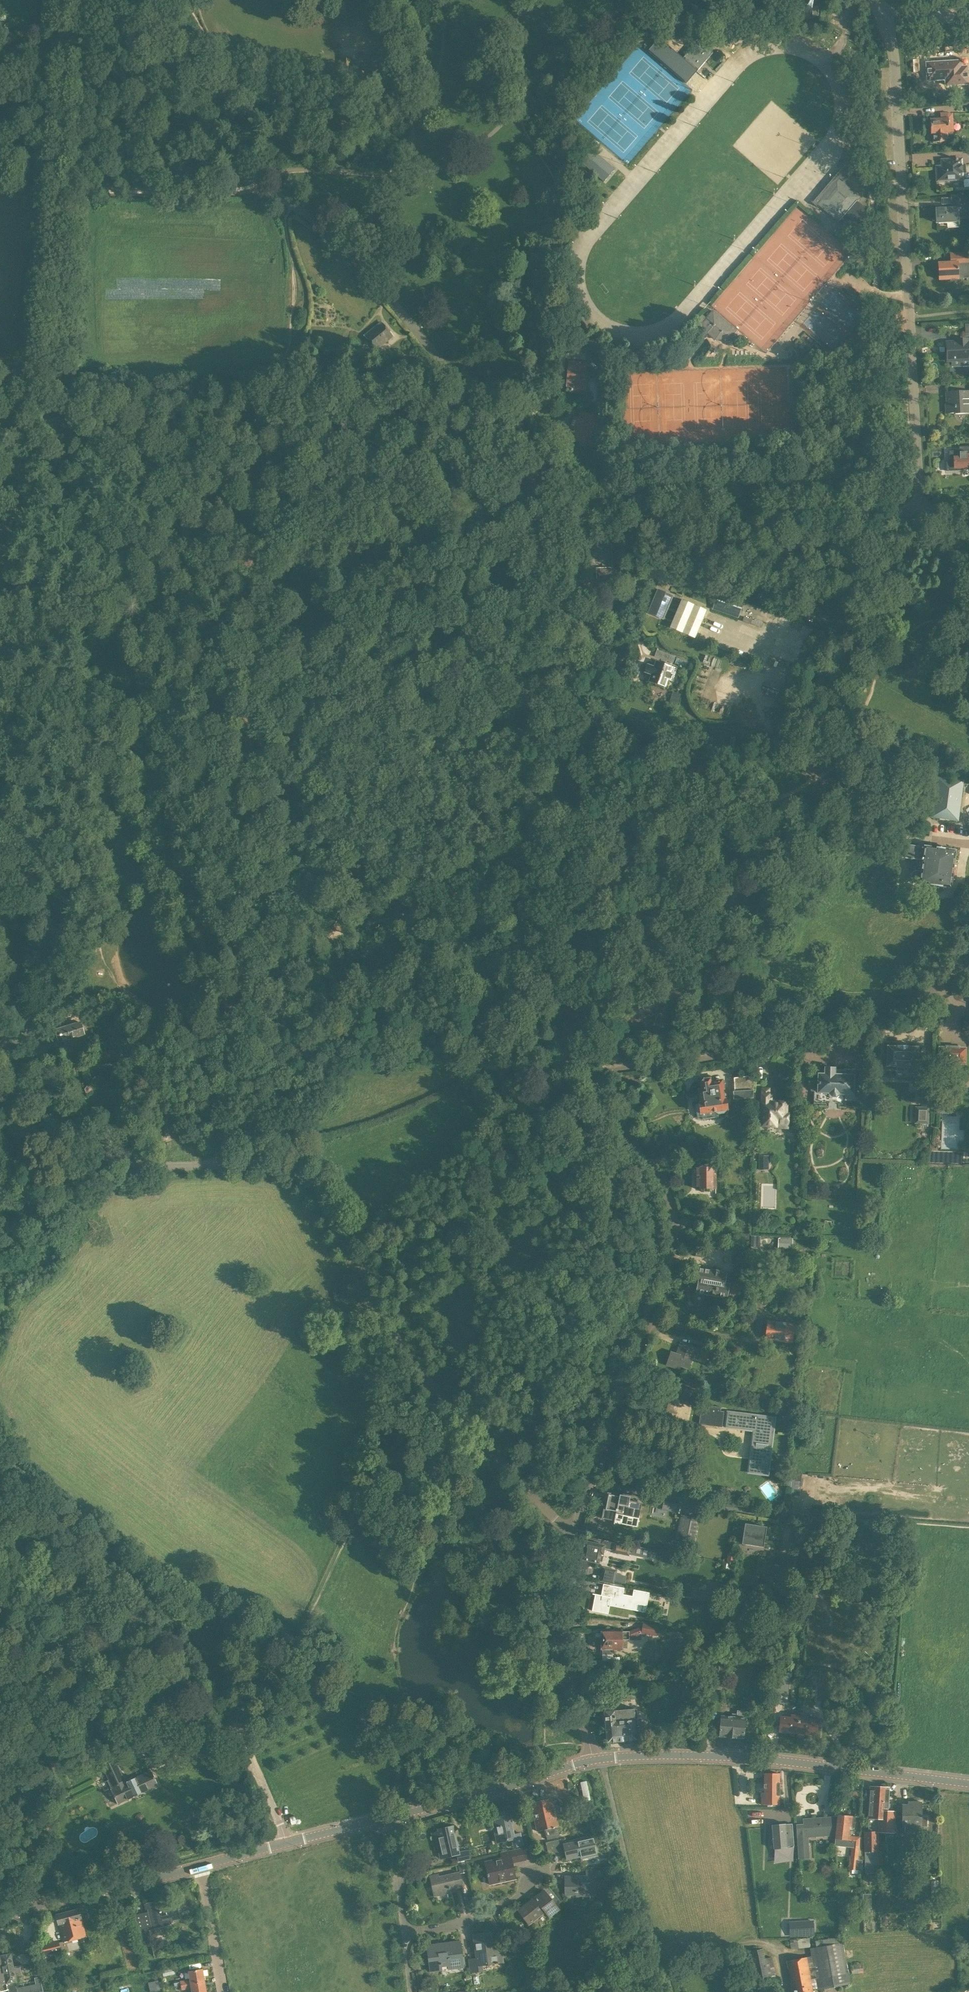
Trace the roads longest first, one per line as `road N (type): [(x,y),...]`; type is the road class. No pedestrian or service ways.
road 1 (unclassified): [(576,1525),(555,1520),(408,1355),(307,1176),(262,1162),(141,1165),(92,1149),(64,1127),(37,1070),(0,931)]
road 2 (unclassified): [(562,483),(473,402),(312,219),(151,92),(65,46)]
road 3 (unclassified): [(582,1074),(568,995),(562,483)]
road 4 (unclassified): [(0,549),(54,364),(65,46)]
road 5 (residential): [(919,511),(895,67),(882,16)]
road 6 (residential): [(576,1525),(675,1234),(654,1167),(582,1074)]
road 7 (residential): [(582,1074),(823,1038),(968,966)]
road 8 (track): [(239,1731),(197,1647),(85,1521),(0,1446)]
road 9 (tertiary): [(968,1784),(708,1756),(601,1759)]
road 10 (residential): [(919,511),(651,515),(608,508),(562,483)]
road 11 (unclassified): [(762,1943),(656,1953),(601,1759)]
road 12 (tertiary): [(287,1842),(0,1920)]
road 13 (residential): [(594,1760),(563,1623),(576,1525)]
road 14 (tertiary): [(594,1760),(394,1816)]
road 15 (track): [(793,609),(673,549),(667,515)]
road 16 (residential): [(405,1932),(490,1913),(544,1869)]
road 17 (unclassified): [(287,1842),(239,1731)]

